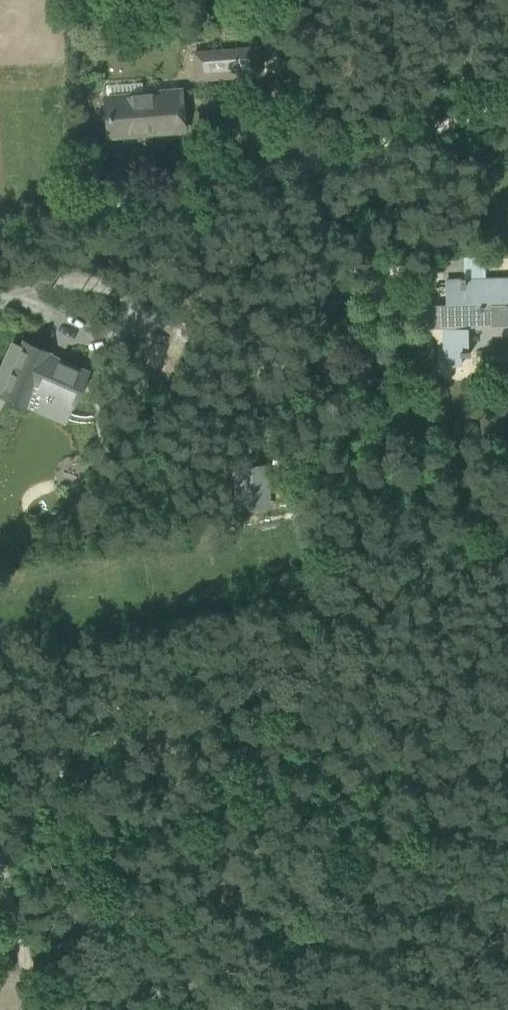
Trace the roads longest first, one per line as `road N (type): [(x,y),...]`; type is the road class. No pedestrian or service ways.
road 1 (track): [(0,793),(52,825),(183,966),(321,750),(507,758)]
road 2 (unclassified): [(0,230),(312,161),(507,105)]
road 3 (track): [(321,750),(354,610),(344,389),(326,346)]
road 4 (track): [(0,870),(36,1009)]

